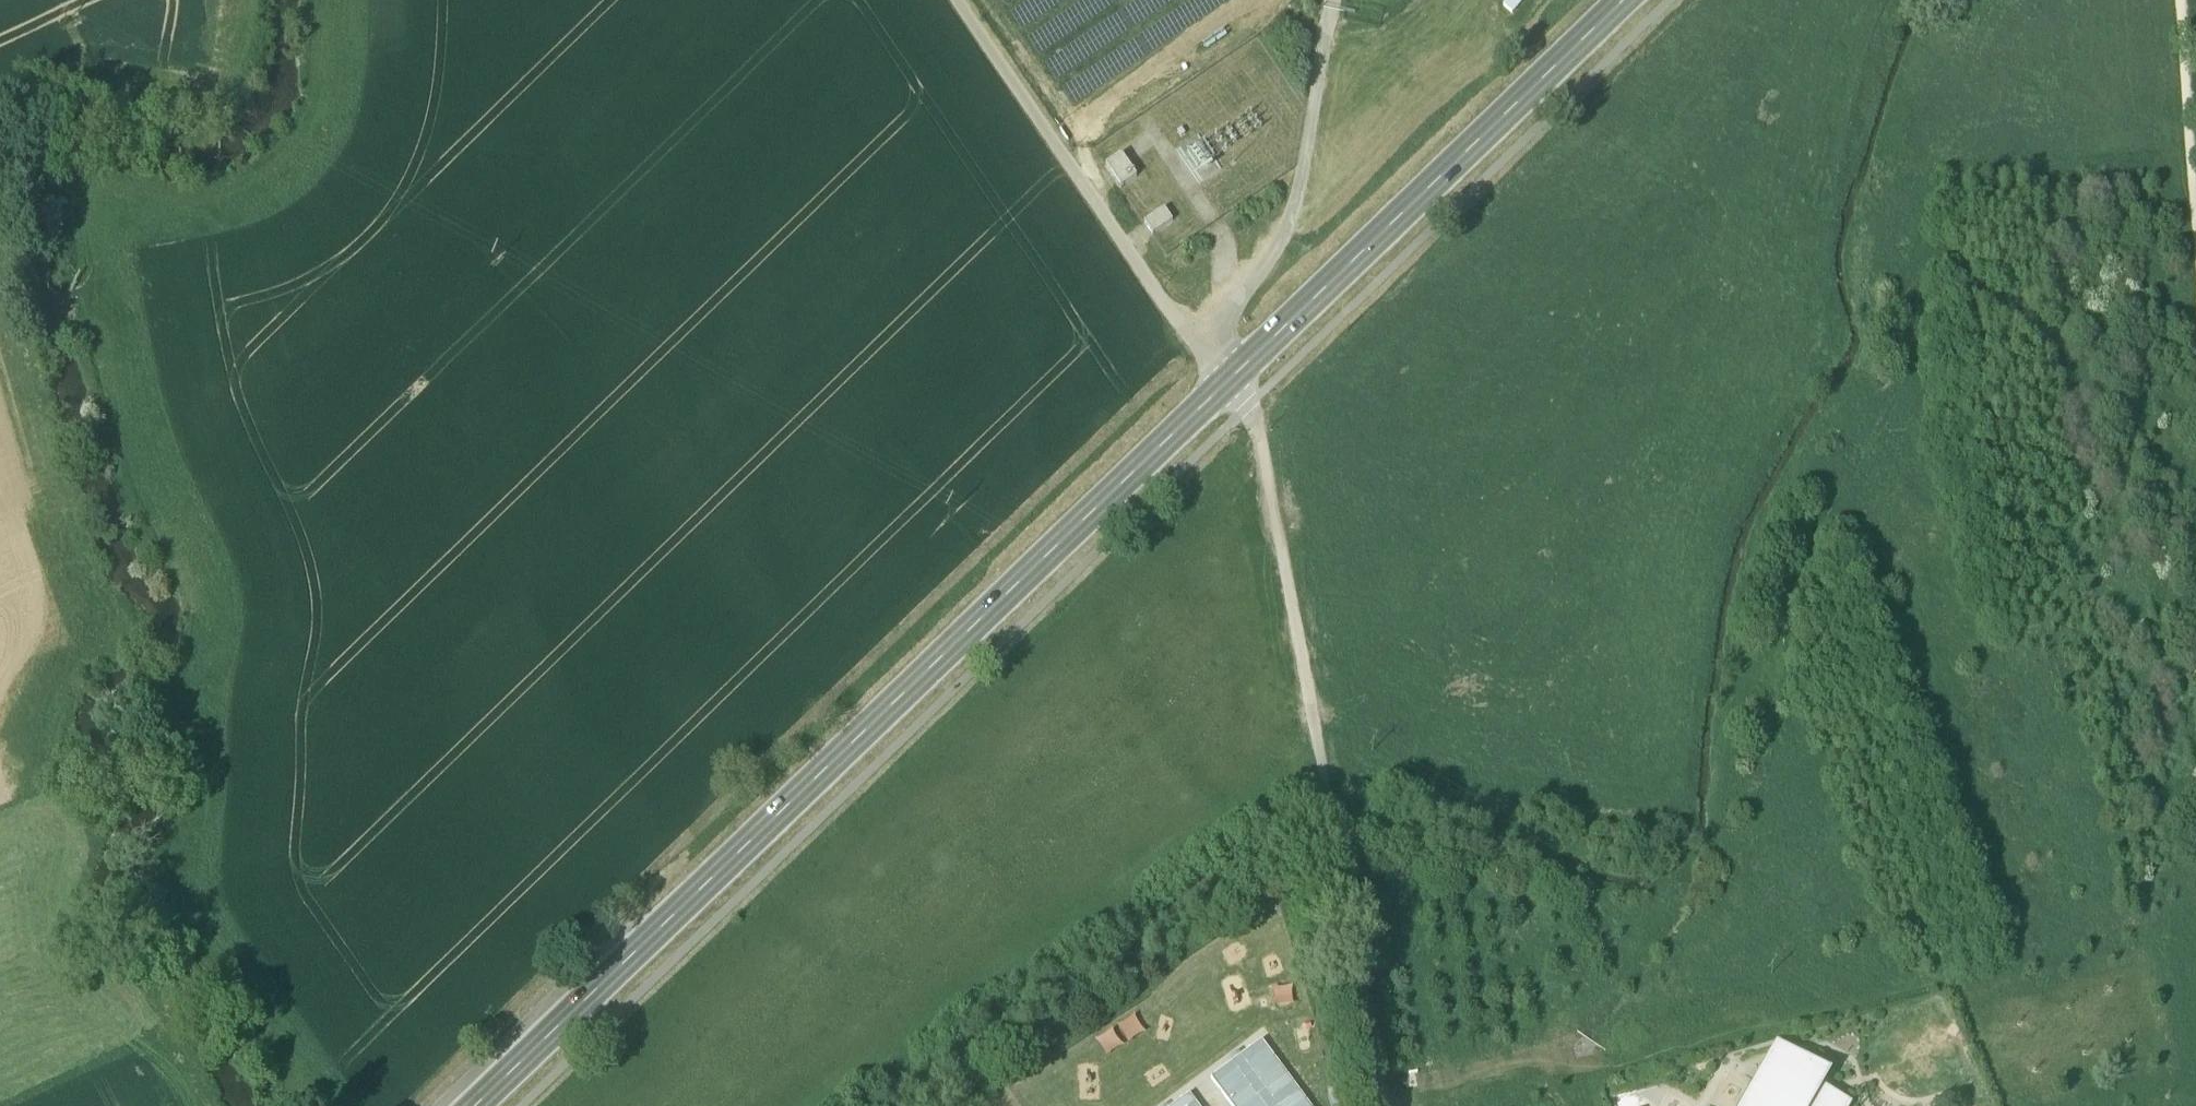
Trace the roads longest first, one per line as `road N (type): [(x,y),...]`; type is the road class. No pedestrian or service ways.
road 1 (primary): [(478,1105),(1625,0)]
road 2 (track): [(958,0),(1195,345)]
road 3 (track): [(1326,796),(1249,406)]

